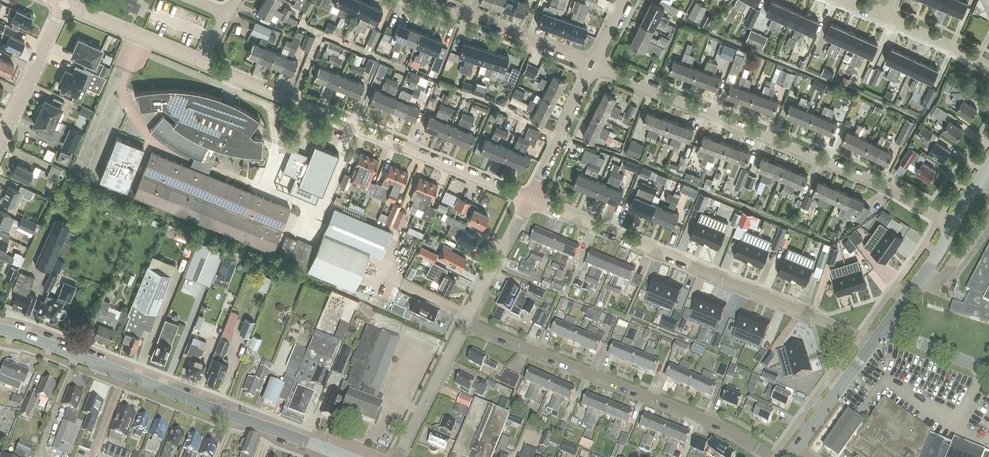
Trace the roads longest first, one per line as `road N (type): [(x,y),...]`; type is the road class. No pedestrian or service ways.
road 1 (residential): [(952,228),(878,184),(593,66)]
road 2 (residential): [(872,343),(528,200)]
road 3 (residential): [(528,200),(202,64)]
road 4 (secondary): [(328,450),(0,331)]
road 5 (residential): [(770,456),(725,428),(464,324)]
road 6 (residential): [(593,66),(430,0)]
road 7 (residential): [(0,145),(64,6)]
road 8 (residential): [(202,64),(64,6)]
road 9 (residential): [(528,200),(593,66)]
road 10 (residential): [(397,456),(464,324)]
road 11 (tertiary): [(789,456),(872,343)]
road 12 (residential): [(464,324),(528,200)]

